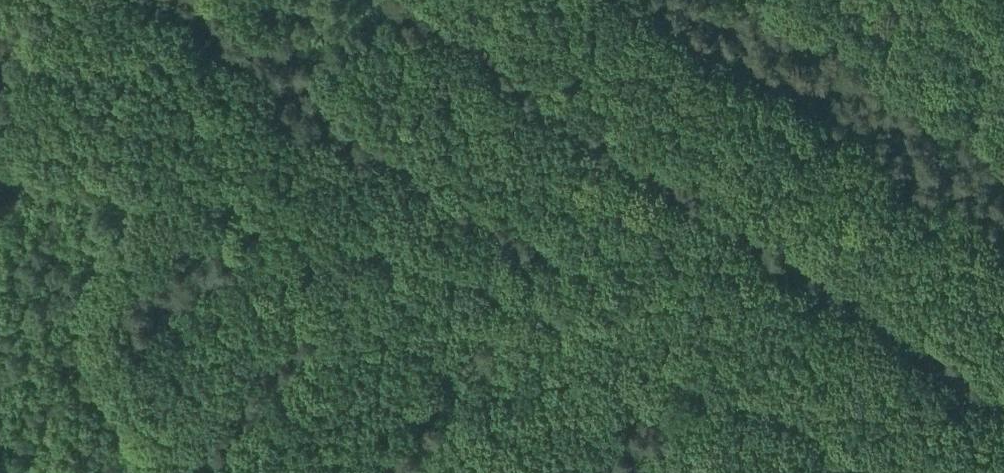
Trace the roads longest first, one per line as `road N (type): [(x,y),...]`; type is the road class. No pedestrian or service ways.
road 1 (track): [(820,0),(1003,122)]

